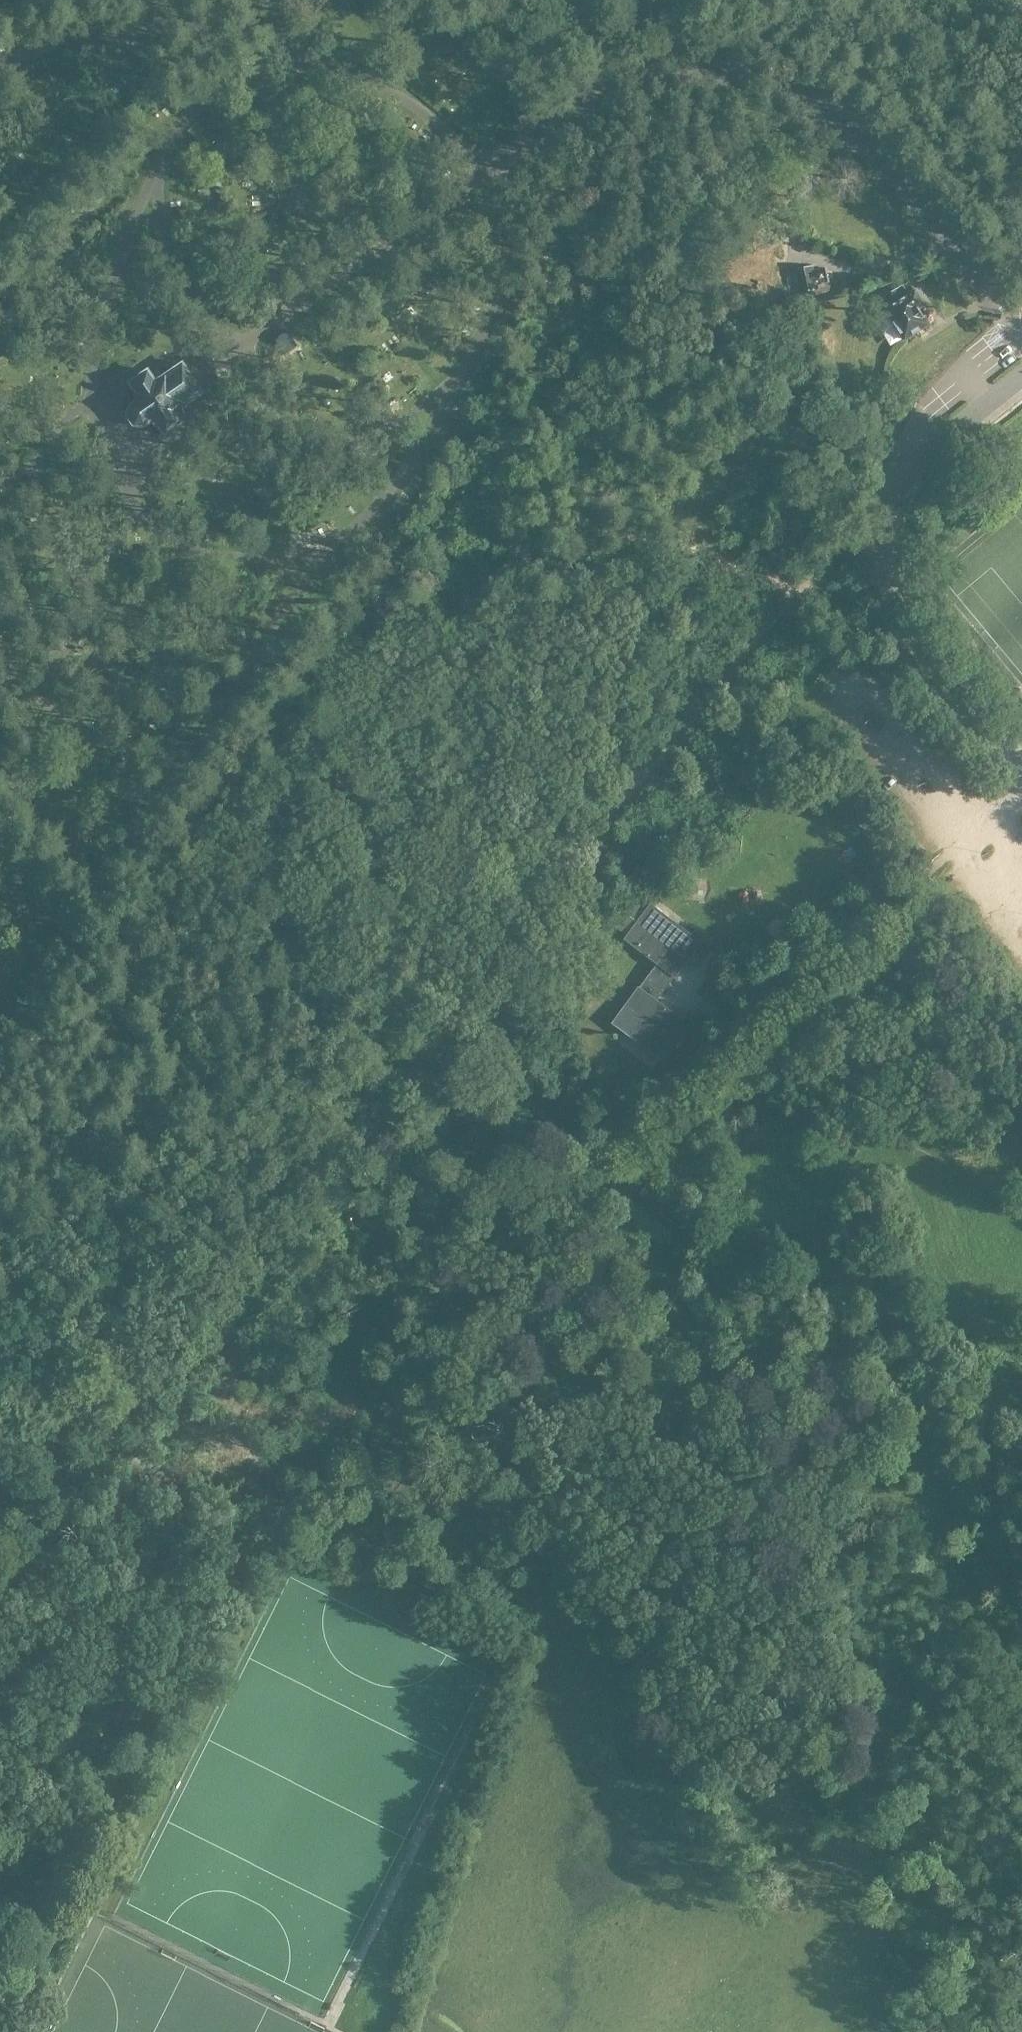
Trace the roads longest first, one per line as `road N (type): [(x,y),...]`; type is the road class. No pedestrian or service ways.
road 1 (track): [(196,379),(487,155),(329,61),(206,28),(108,28),(0,66)]
road 2 (unclassified): [(1021,762),(899,614),(881,535),(889,498),(907,471),(1021,379)]

